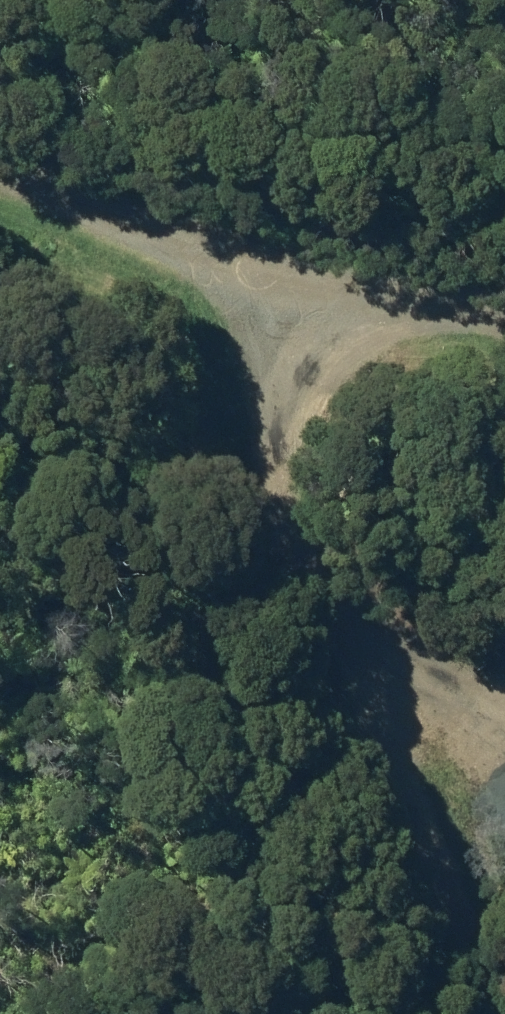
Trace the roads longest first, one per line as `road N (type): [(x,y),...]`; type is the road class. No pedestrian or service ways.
road 1 (track): [(268,290),(280,434),(274,499),(371,656),(504,994)]
road 2 (track): [(0,171),(268,290)]
road 3 (track): [(268,290),(504,335)]
road 4 (track): [(371,656),(504,682)]

